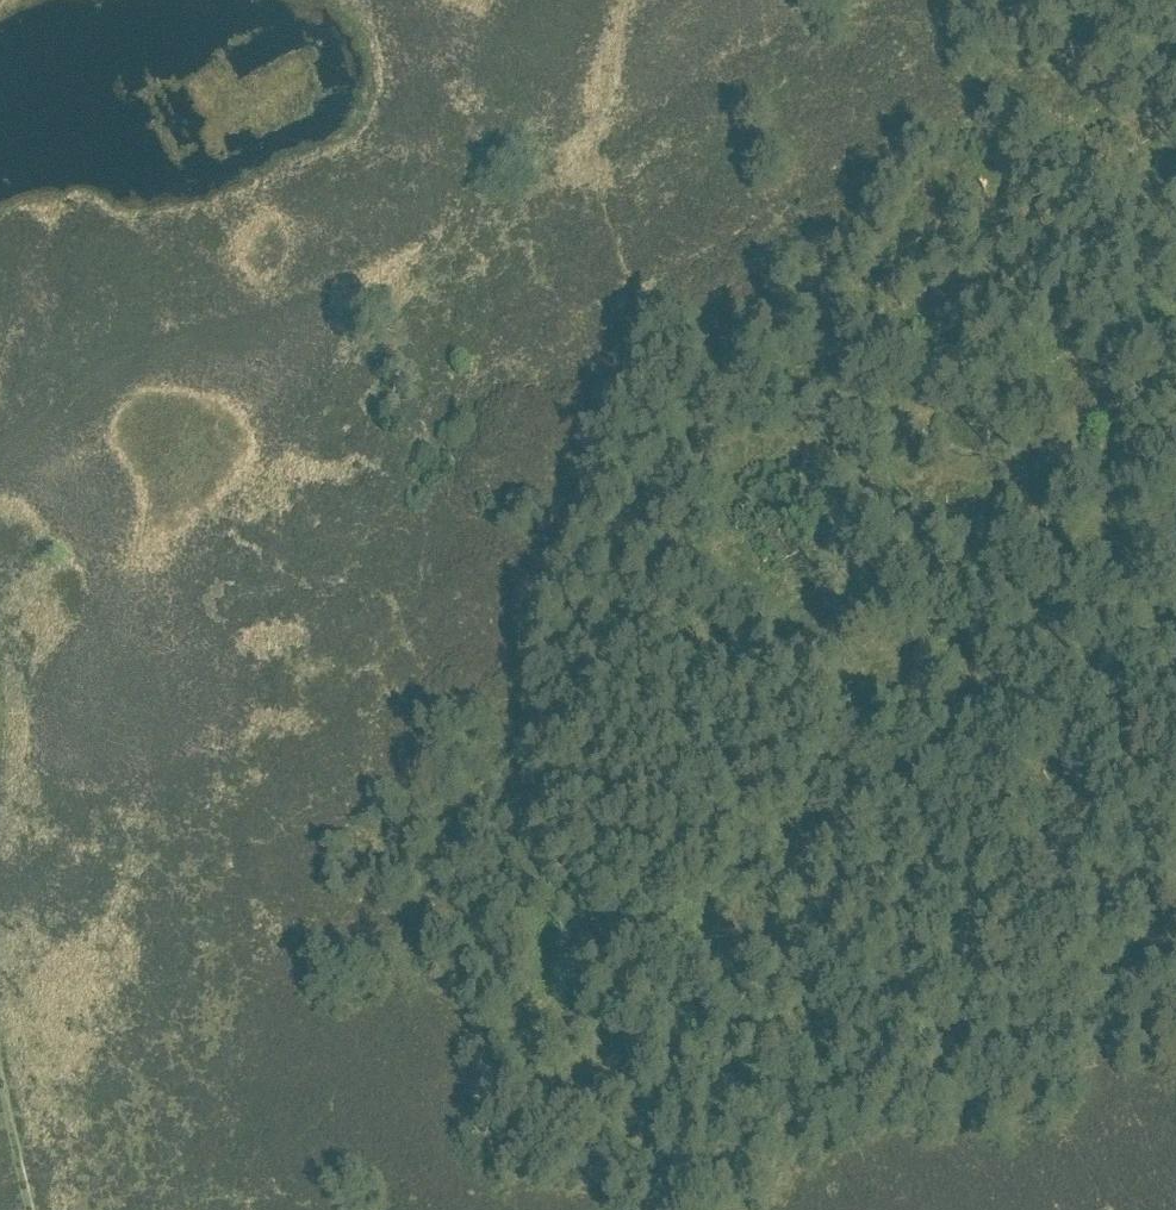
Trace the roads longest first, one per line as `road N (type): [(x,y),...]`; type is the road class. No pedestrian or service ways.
road 1 (track): [(29,1209),(0,1088)]

